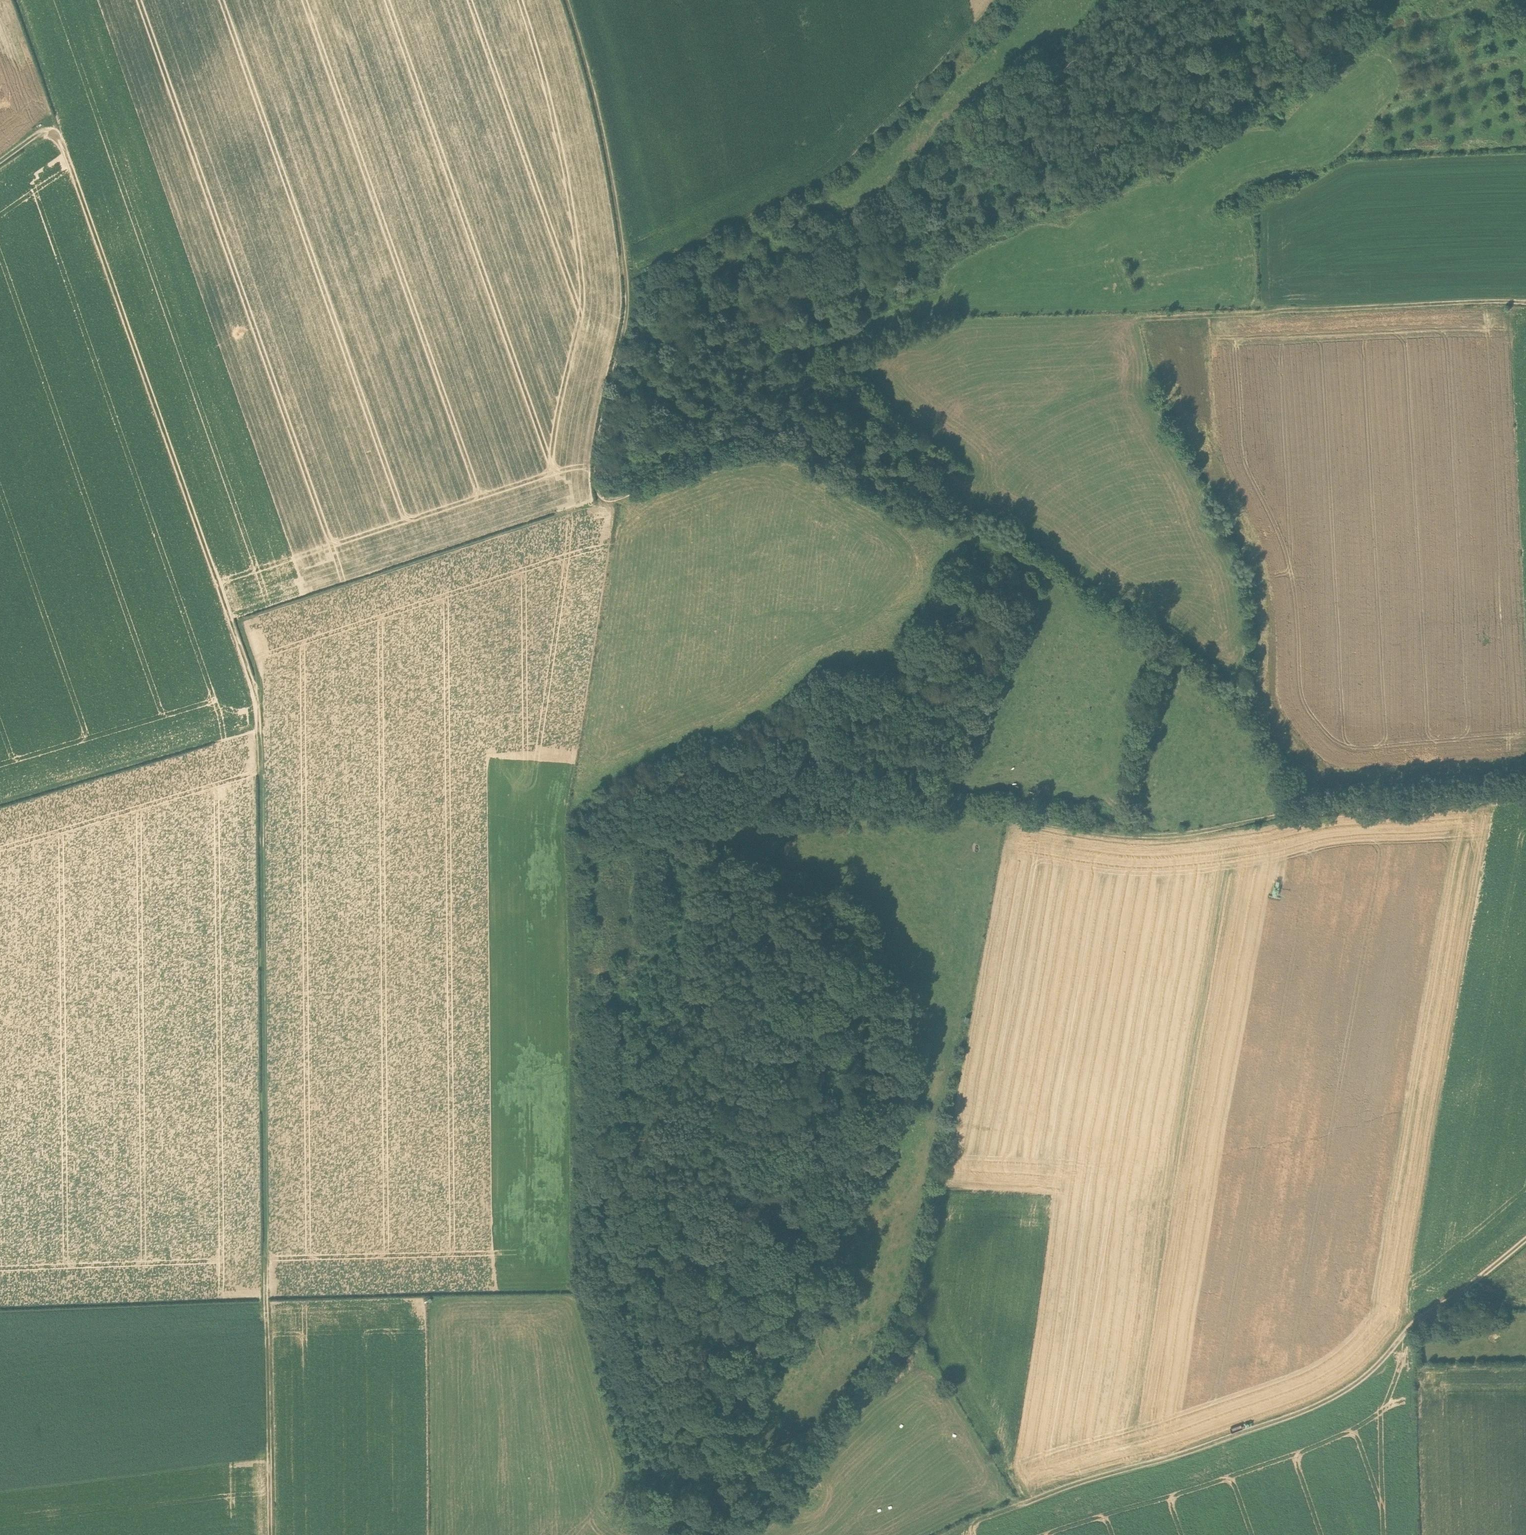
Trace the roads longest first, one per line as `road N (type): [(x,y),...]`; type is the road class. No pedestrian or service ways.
road 1 (track): [(268,1534),(261,816),(257,716),(245,661)]
road 2 (track): [(606,495),(734,458),(781,454),(896,511),(1019,538),(1190,652),(1276,755),(1304,804)]
road 3 (track): [(944,1534),(1324,1401),(1525,1239)]
road 4 (track): [(0,161),(53,121),(232,621)]
road 5 (track): [(1304,804),(1277,817),(1169,835),(1005,819)]
road 6 (track): [(1525,303),(1271,311)]
road 7 (track): [(1525,785),(1304,804)]

